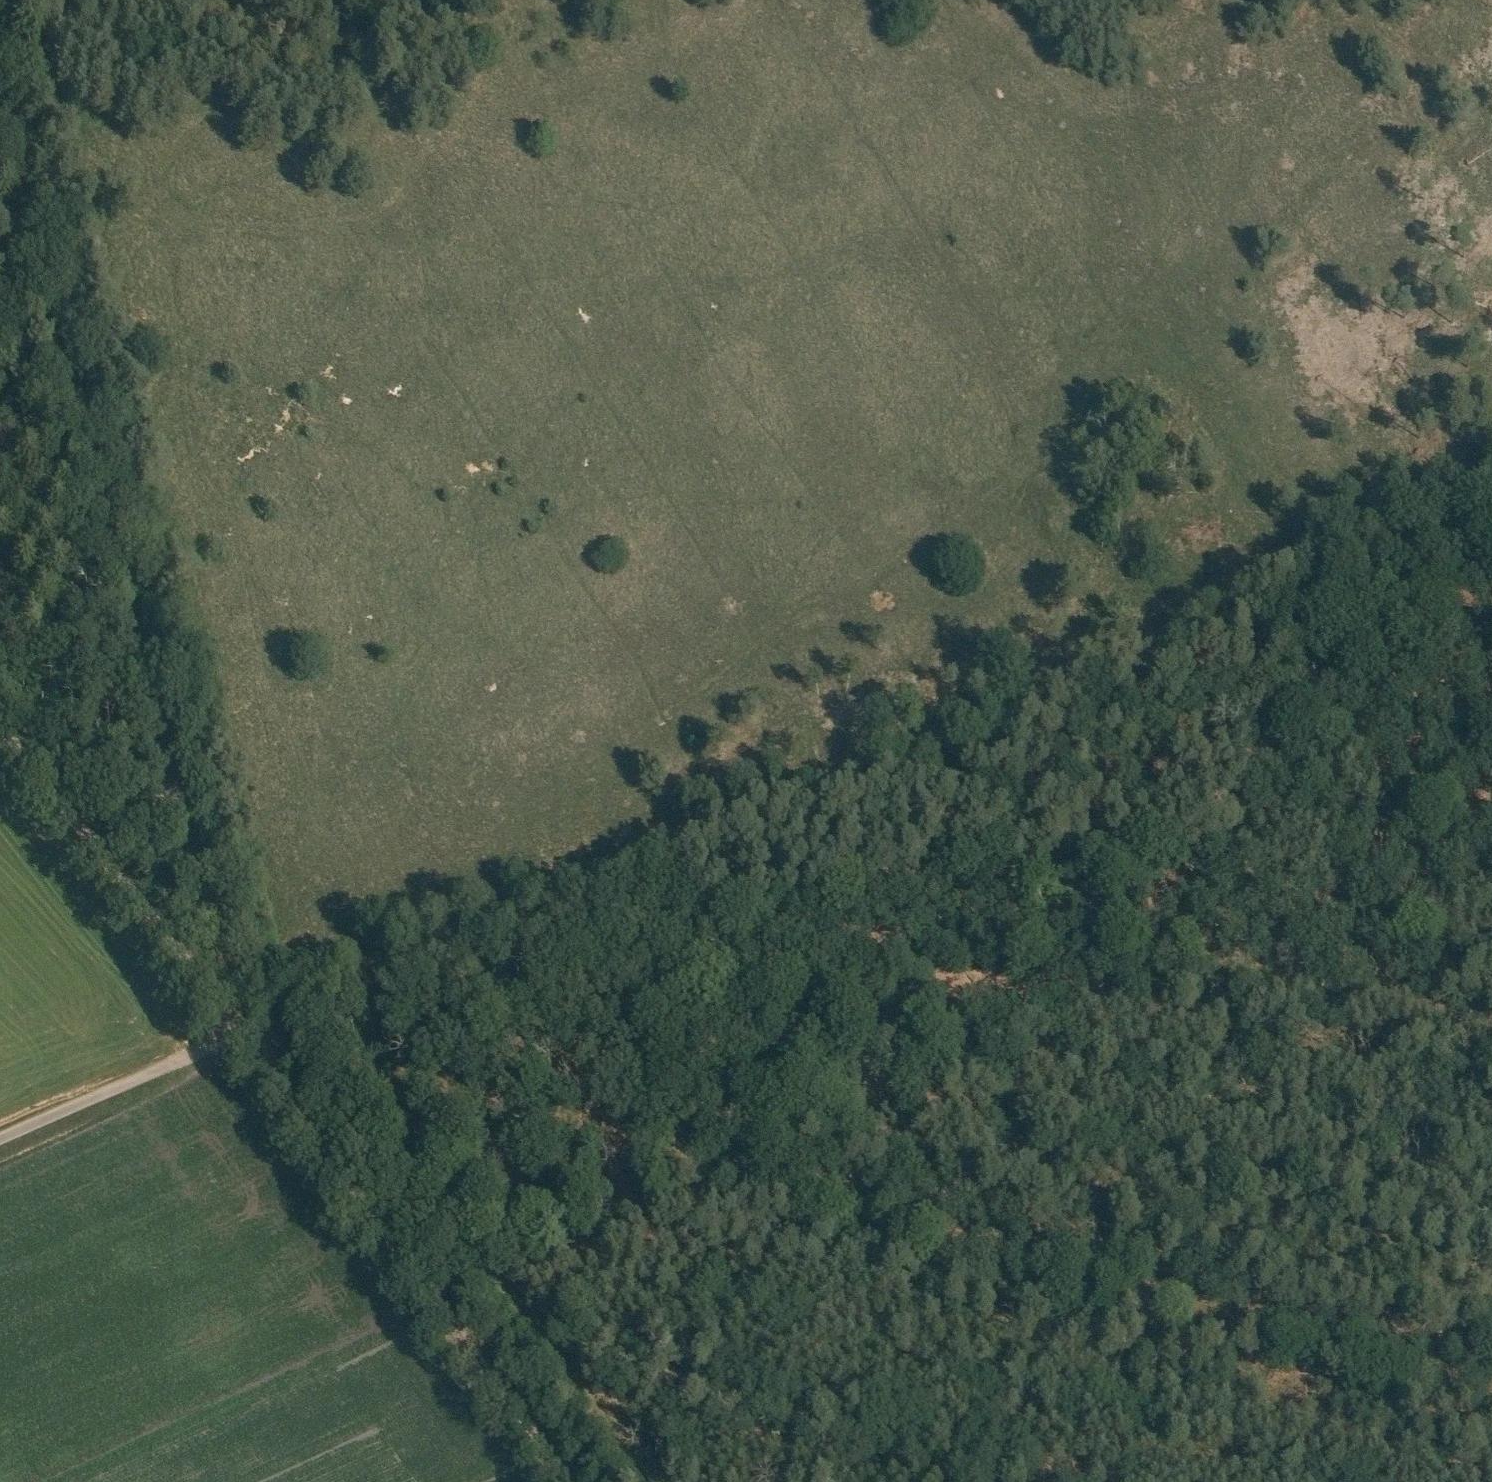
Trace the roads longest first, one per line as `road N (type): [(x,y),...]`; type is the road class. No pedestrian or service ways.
road 1 (track): [(0,726),(243,1032),(569,1481)]
road 2 (unclassified): [(0,1138),(243,1032)]

